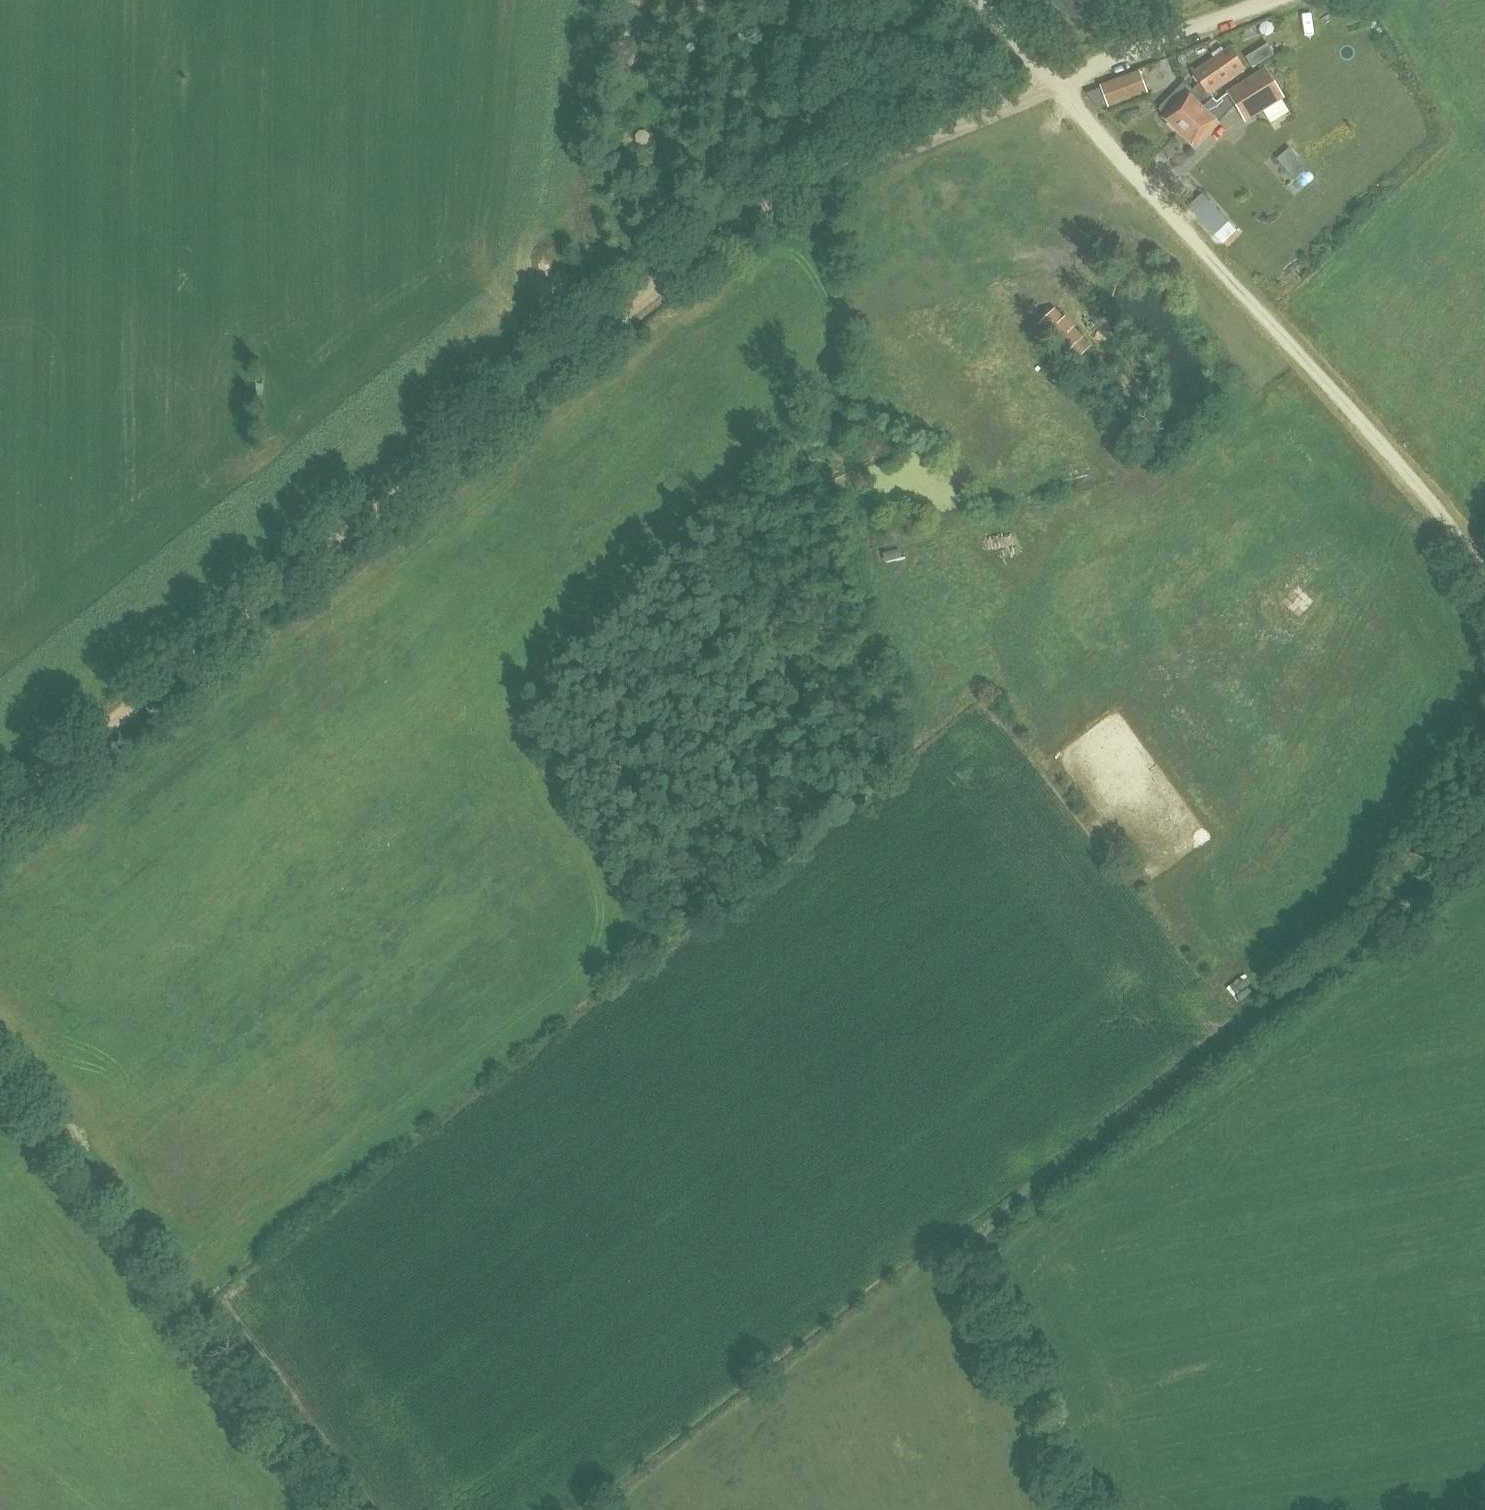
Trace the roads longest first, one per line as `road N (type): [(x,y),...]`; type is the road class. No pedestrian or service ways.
road 1 (track): [(0,816),(768,194),(1054,82)]
road 2 (track): [(1054,82),(1484,565)]
road 3 (track): [(1054,82),(1260,0)]

